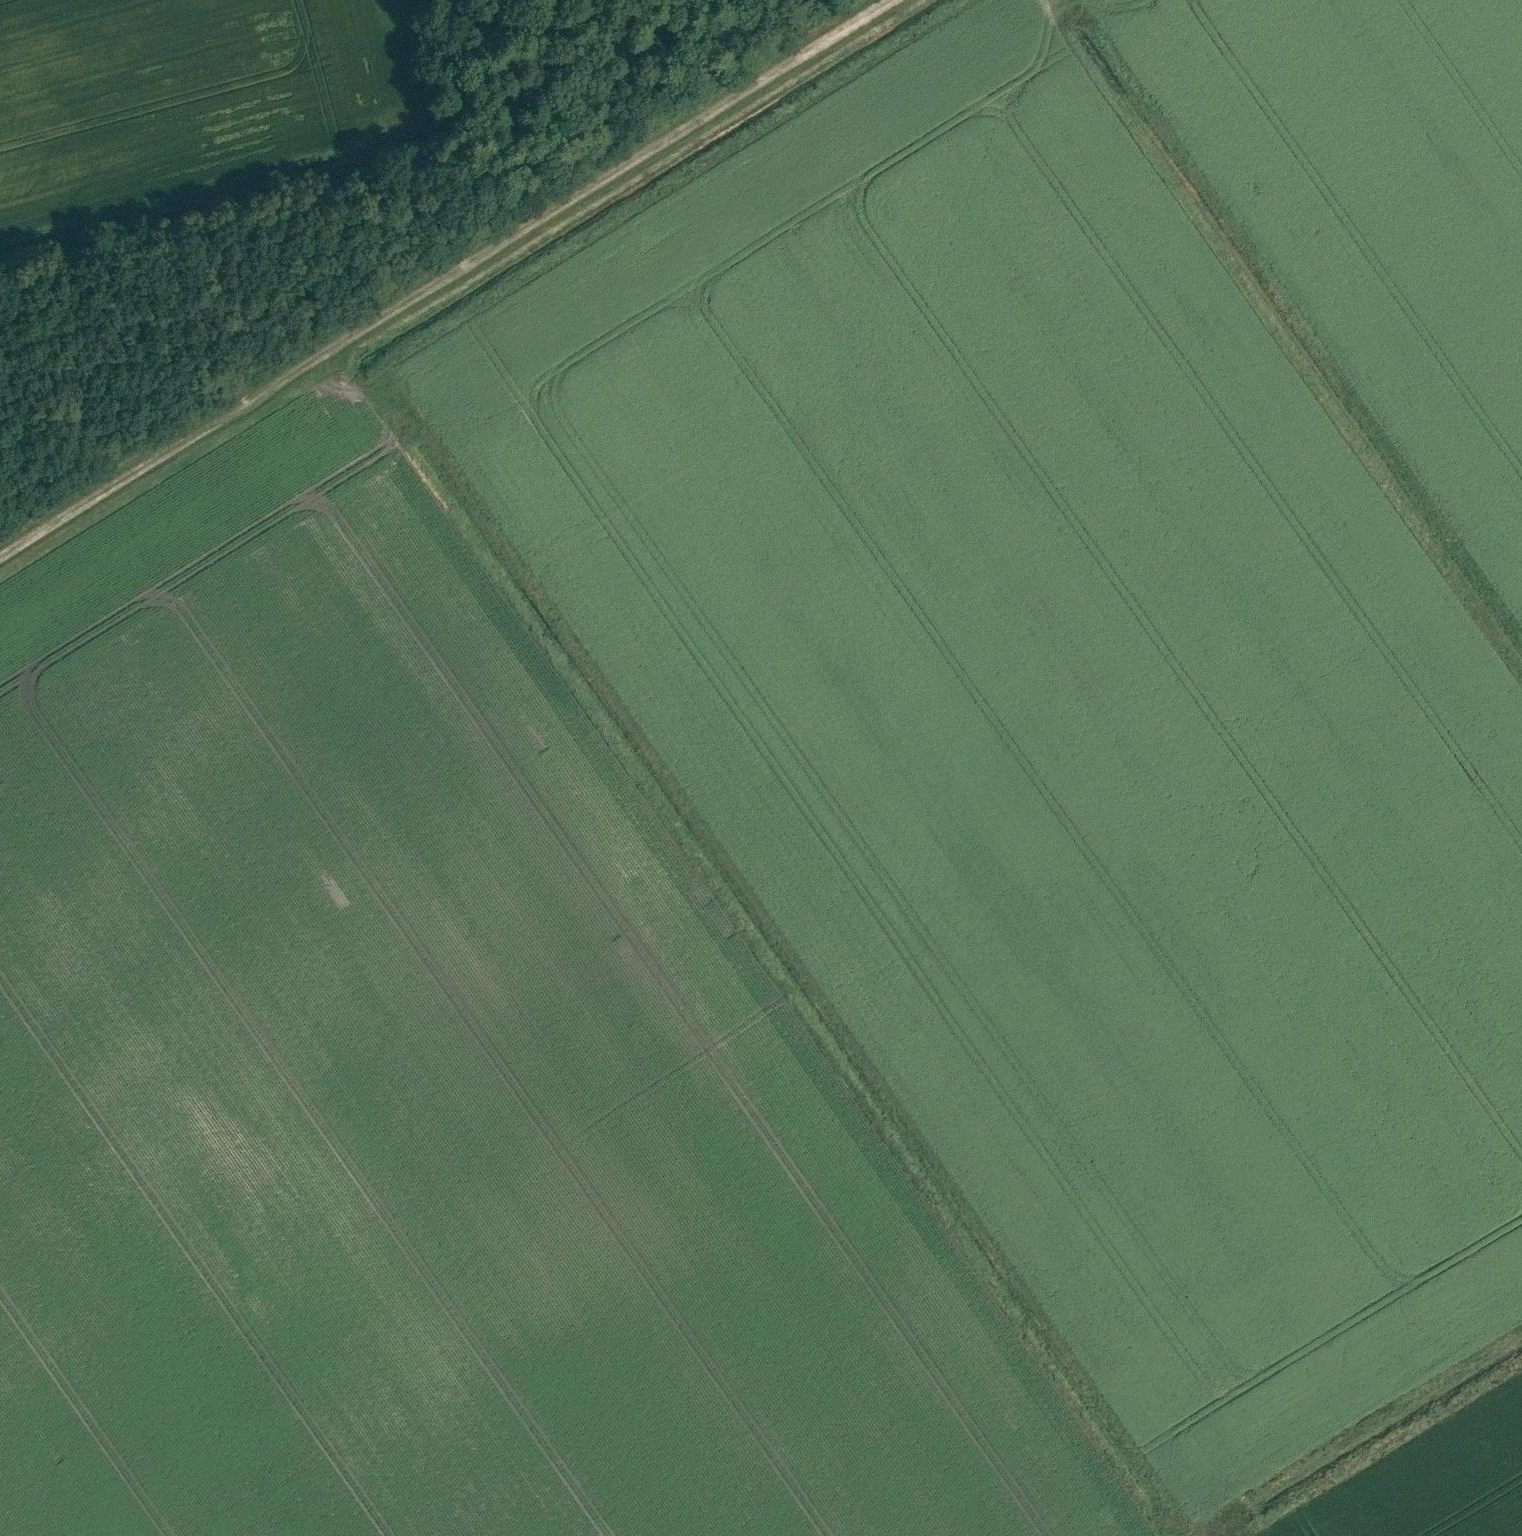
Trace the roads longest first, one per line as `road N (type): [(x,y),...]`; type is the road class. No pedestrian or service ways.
road 1 (track): [(0,555),(889,0)]

